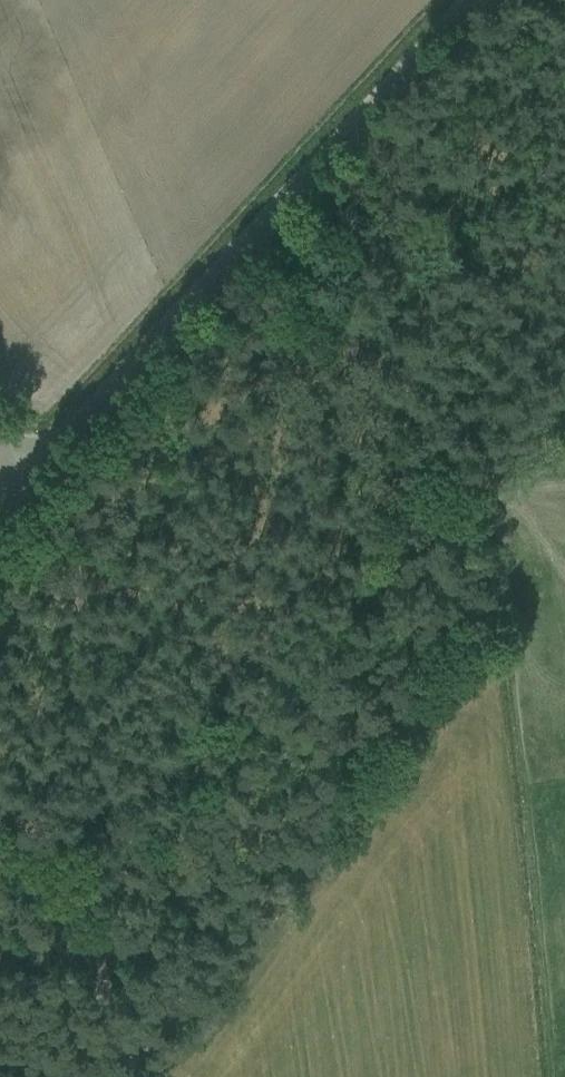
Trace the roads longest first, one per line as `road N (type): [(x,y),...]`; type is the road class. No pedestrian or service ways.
road 1 (unclassified): [(27,471),(468,0)]

